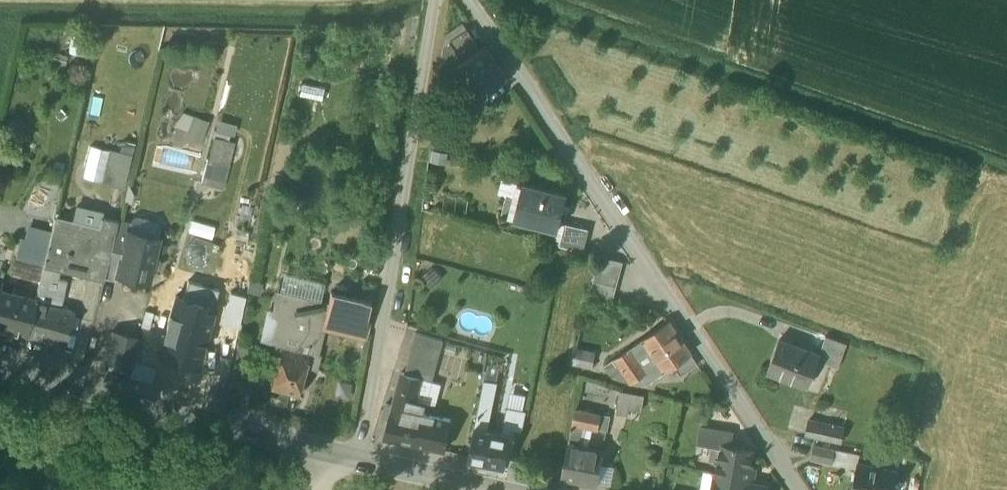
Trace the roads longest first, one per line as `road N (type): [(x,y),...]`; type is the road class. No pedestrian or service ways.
road 1 (residential): [(796,489),(475,0)]
road 2 (residential): [(431,0),(390,327),(354,459)]
road 3 (secondary): [(0,369),(354,459)]
road 4 (secondary): [(354,459),(505,489)]

